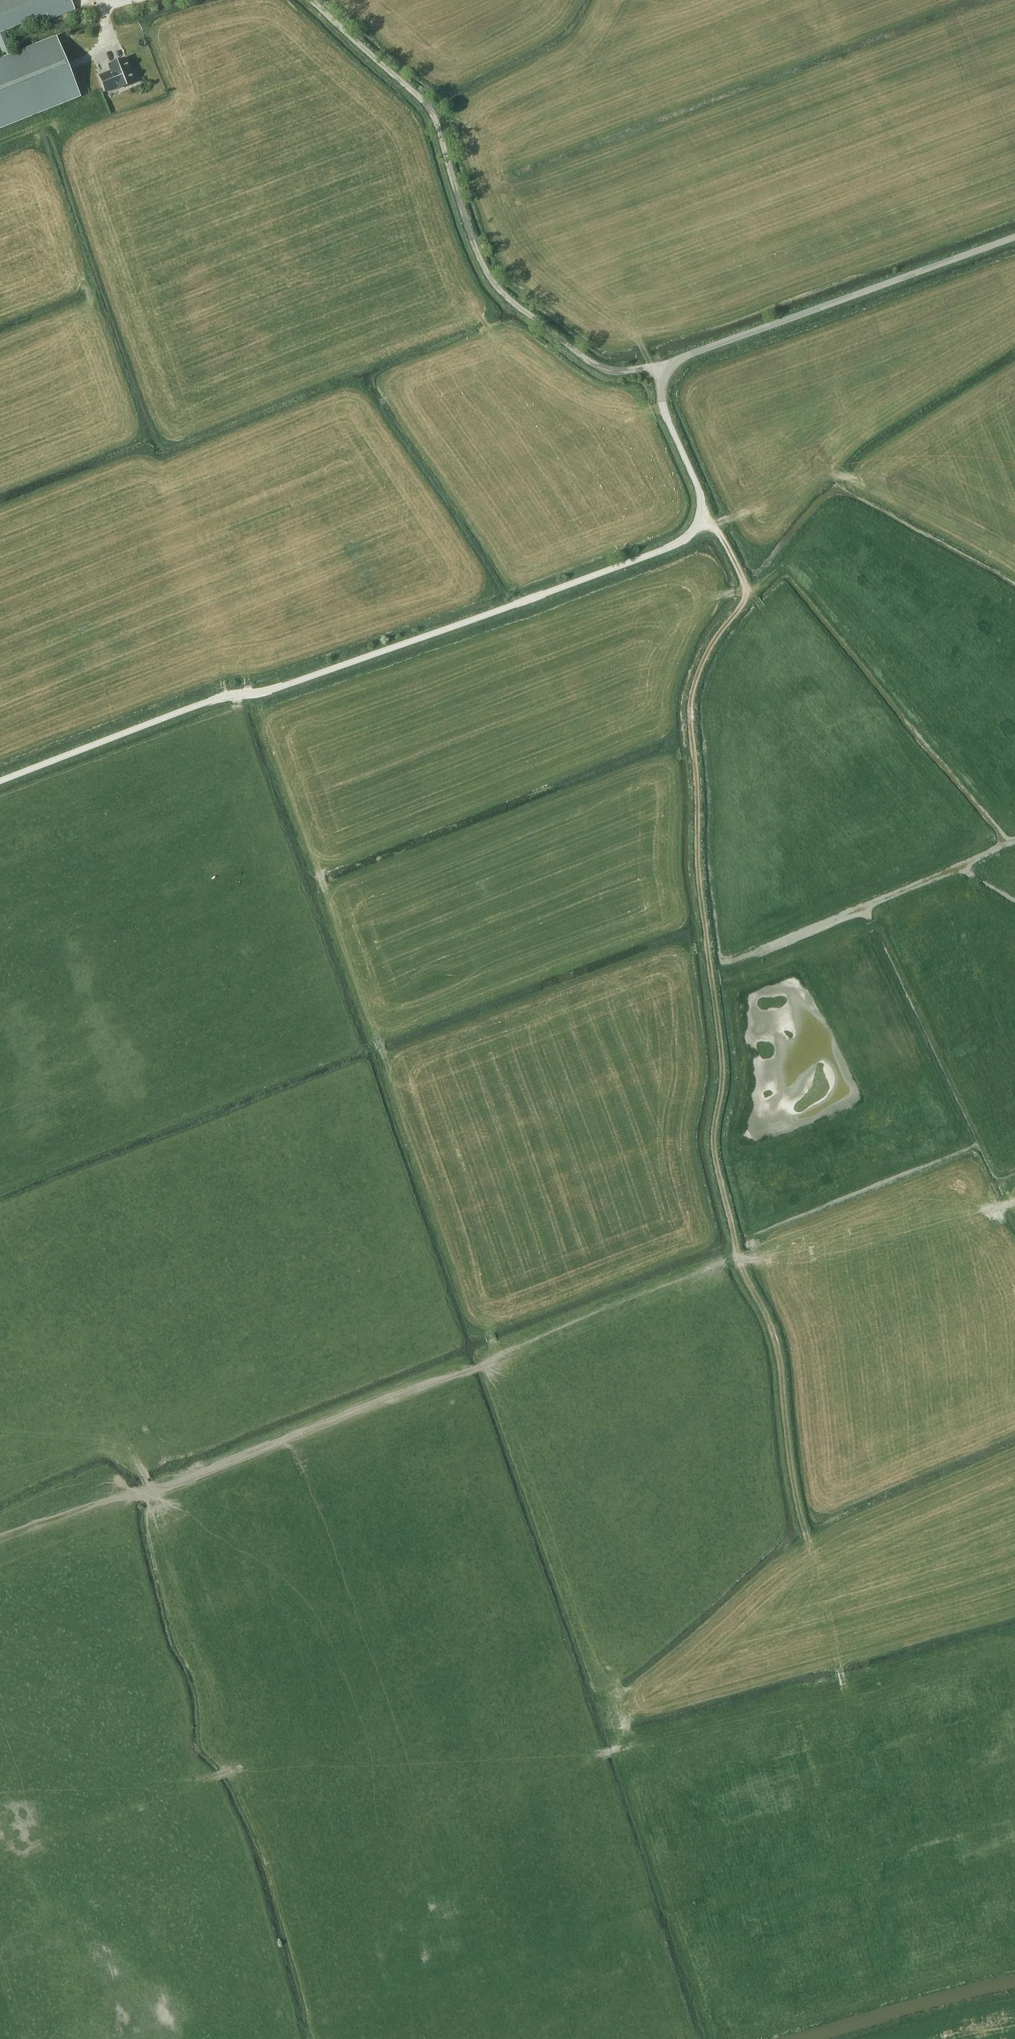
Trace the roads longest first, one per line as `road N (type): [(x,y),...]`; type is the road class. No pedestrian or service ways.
road 1 (tertiary): [(0,781),(682,544),(703,513),(661,402),(666,373)]
road 2 (unclassified): [(666,373),(594,368),(502,295),(474,249),(430,112),(307,0)]
road 3 (tertiary): [(666,373),(682,359),(1014,240)]

